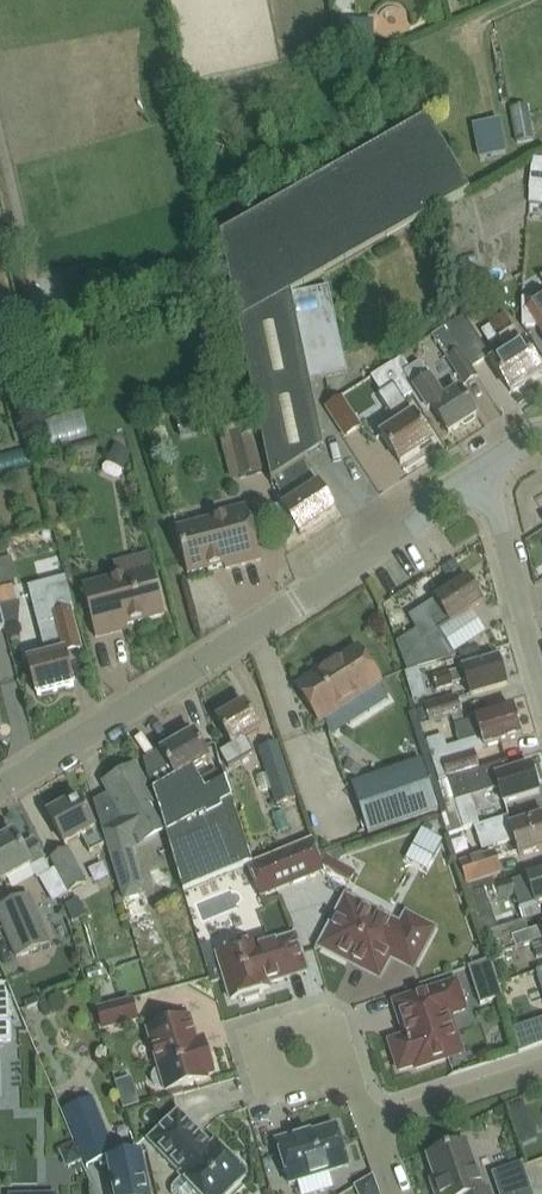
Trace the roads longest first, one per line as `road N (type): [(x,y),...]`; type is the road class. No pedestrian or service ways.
road 1 (unclassified): [(0,786),(414,528),(435,500),(485,468)]
road 2 (residential): [(541,670),(485,468)]
road 3 (residential): [(355,1064),(340,1018),(255,1046),(270,1092)]
road 4 (residential): [(374,1125),(541,1061)]

